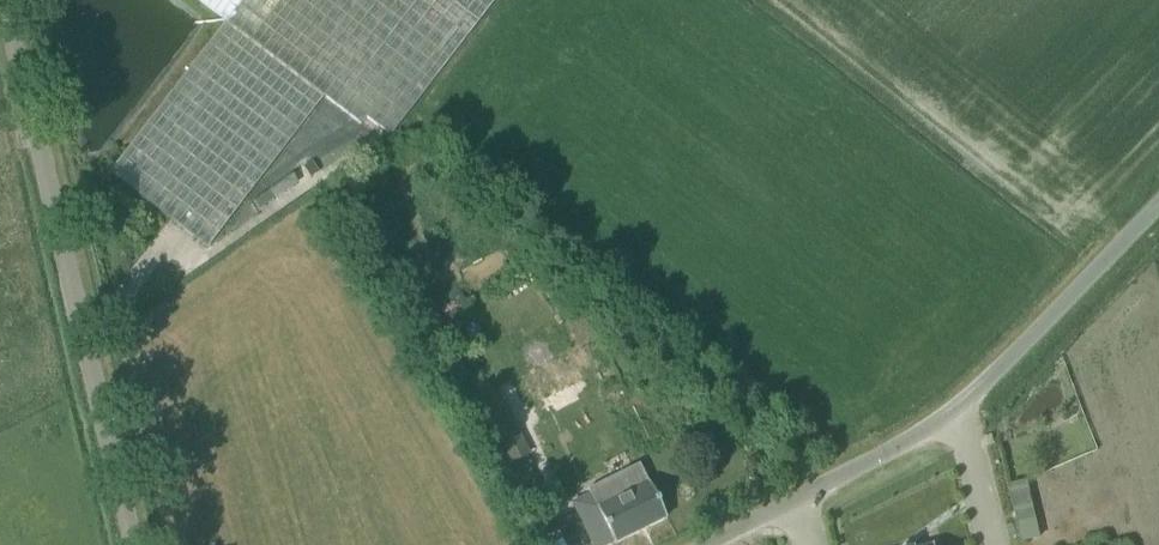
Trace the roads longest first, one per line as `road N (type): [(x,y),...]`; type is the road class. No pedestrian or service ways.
road 1 (unclassified): [(130,544),(0,11)]
road 2 (unclassified): [(729,544),(911,453),(981,399),(1158,215)]

